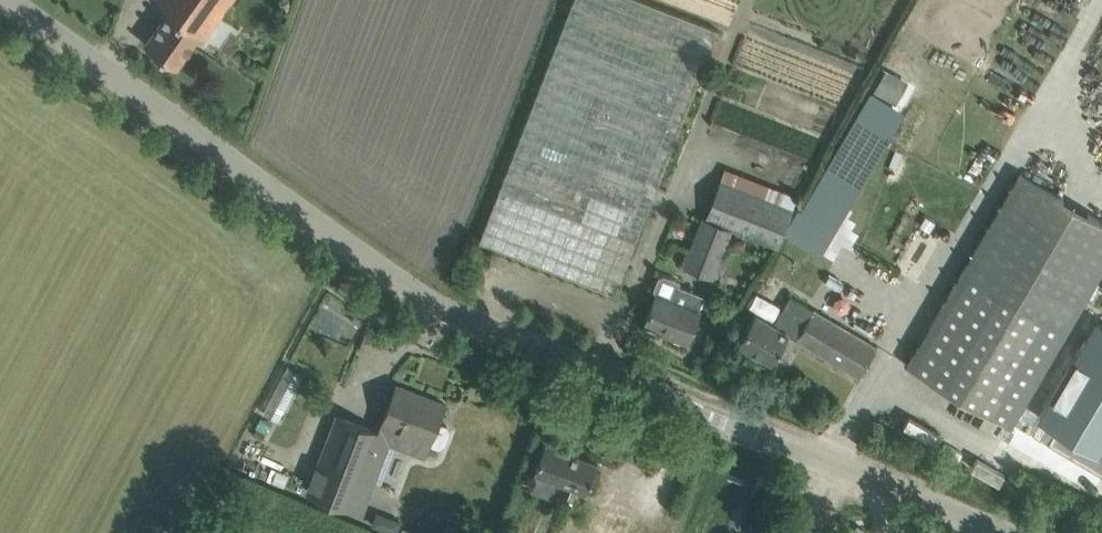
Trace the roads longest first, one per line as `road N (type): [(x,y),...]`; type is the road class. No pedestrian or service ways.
road 1 (unclassified): [(1004,532),(816,453),(452,319),(4,0)]

